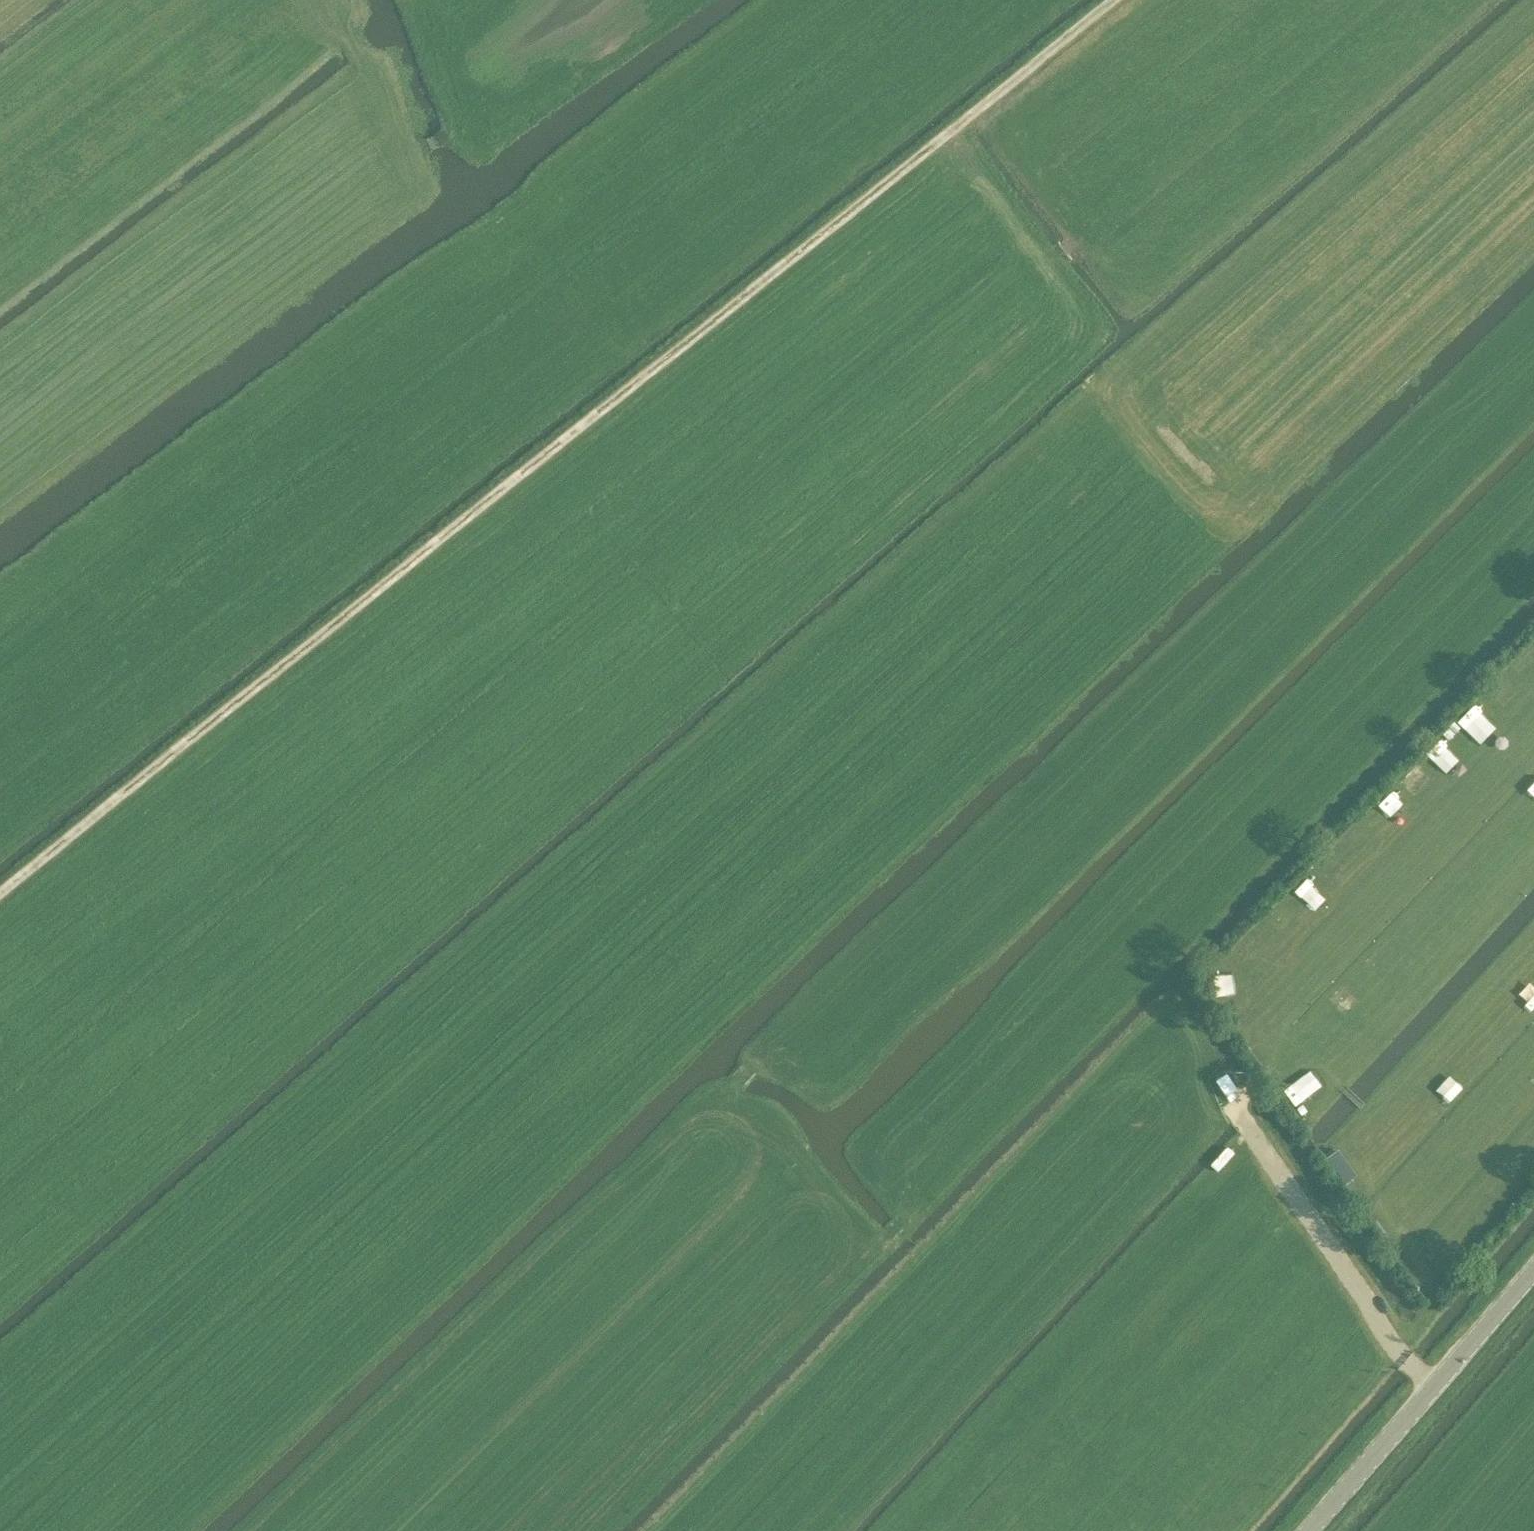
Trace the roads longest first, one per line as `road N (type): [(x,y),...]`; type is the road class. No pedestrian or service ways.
road 1 (track): [(0,891),(1108,0)]
road 2 (unclassified): [(1305,1530),(1533,1269)]
road 3 (track): [(338,0),(347,42),(399,153),(418,154)]

